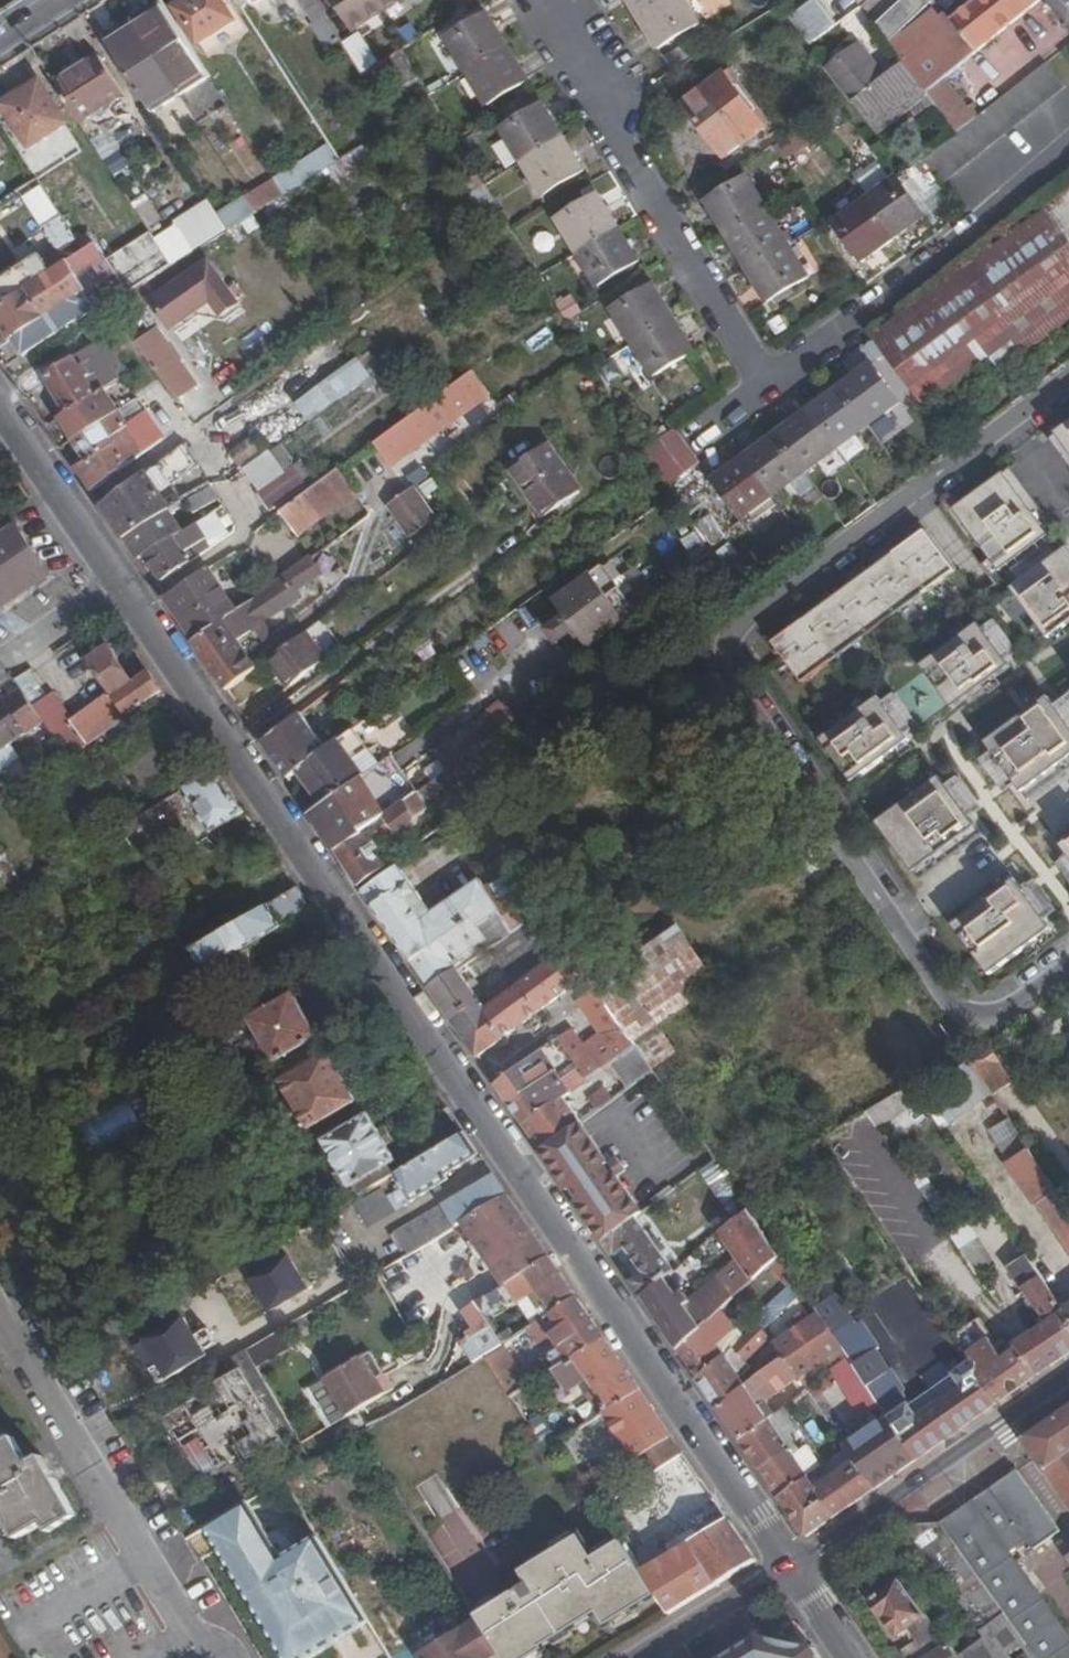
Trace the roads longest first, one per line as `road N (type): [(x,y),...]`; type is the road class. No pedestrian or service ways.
road 1 (residential): [(122,580),(796,1565)]
road 2 (residential): [(1068,966),(1002,1011),(983,1014),(947,1001),(724,650),(736,626),(1068,377)]
road 3 (unclassified): [(1068,1377),(796,1565)]
road 4 (residential): [(0,408),(122,580)]
road 5 (unclassified): [(796,1565),(646,1657)]
road 6 (residential): [(0,663),(122,580)]

